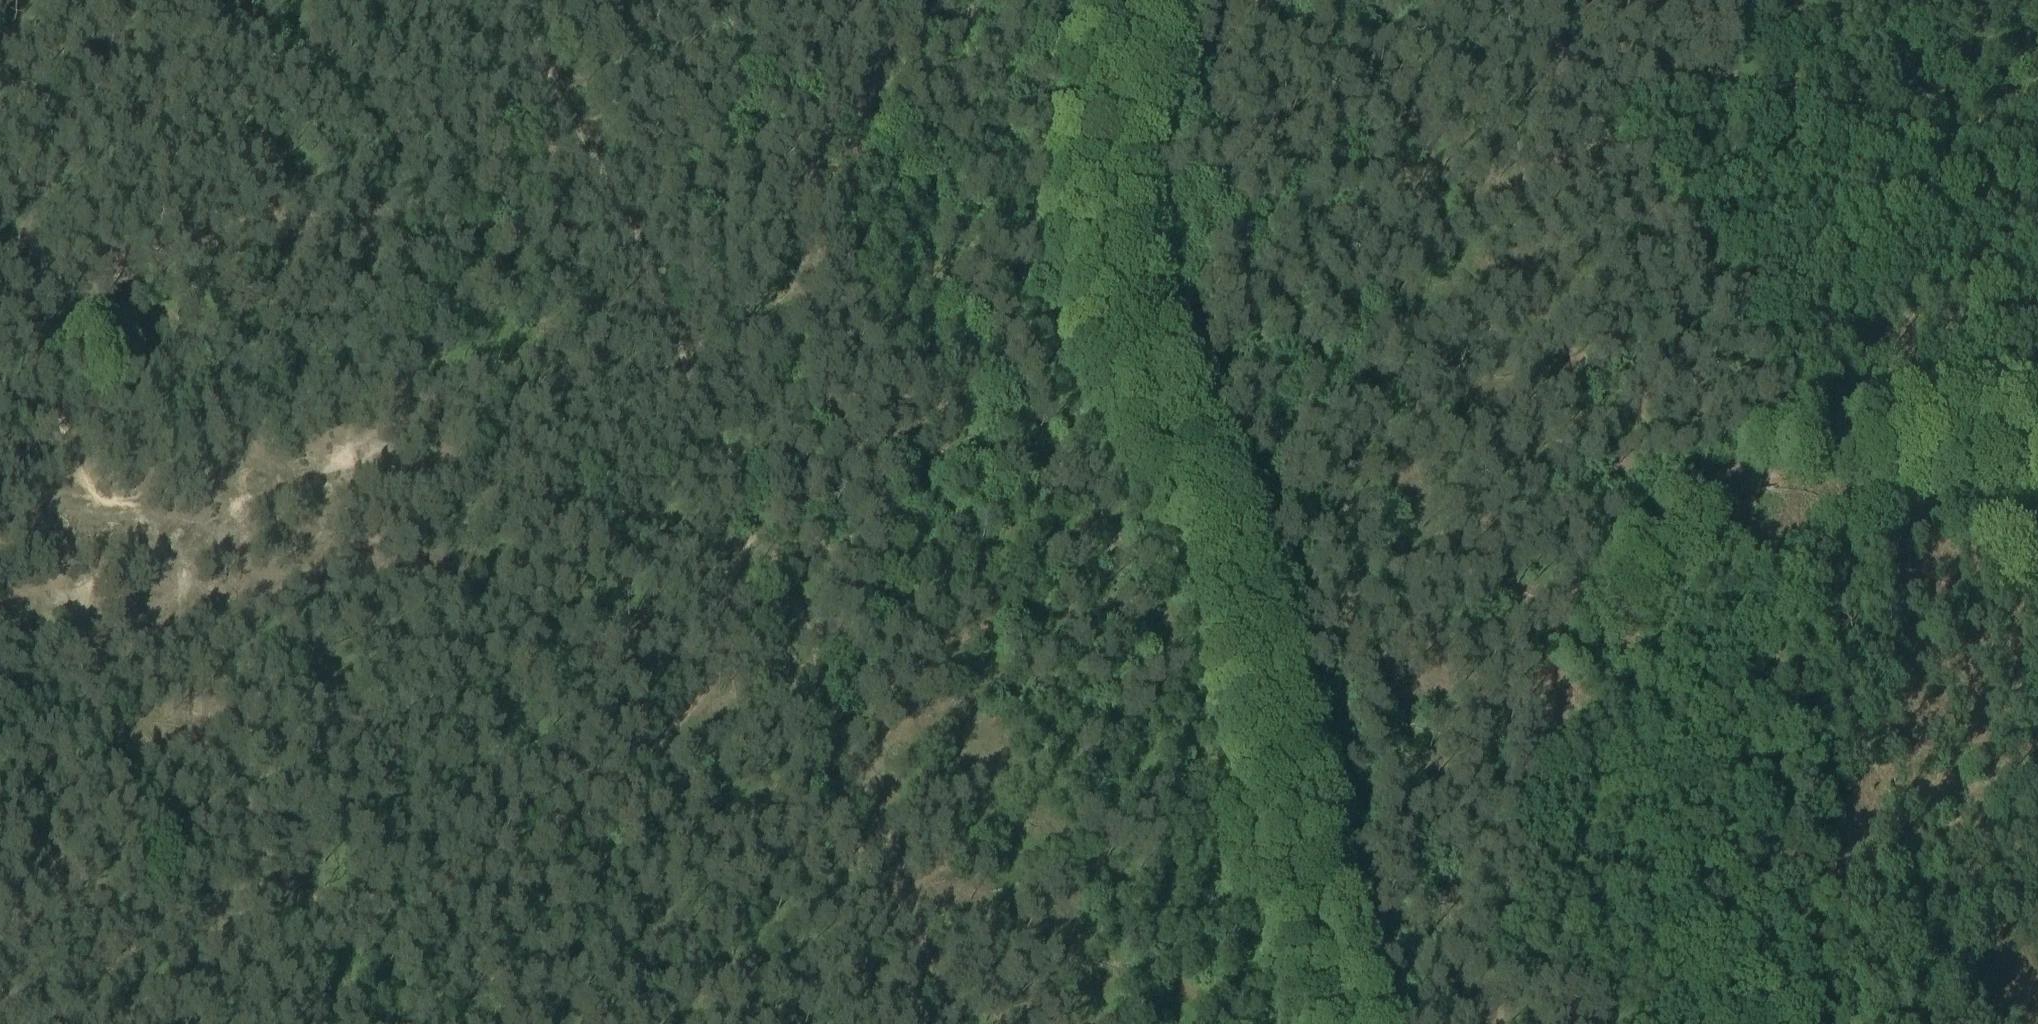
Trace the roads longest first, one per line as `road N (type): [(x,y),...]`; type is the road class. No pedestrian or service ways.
road 1 (track): [(1129,0),(1100,172),(1119,347),(1238,601),(1342,1023)]
road 2 (track): [(1808,1023),(1776,836),(1765,470)]
road 3 (track): [(1765,470),(1765,392),(1753,324),(1707,253),(1571,93),(1556,0)]

